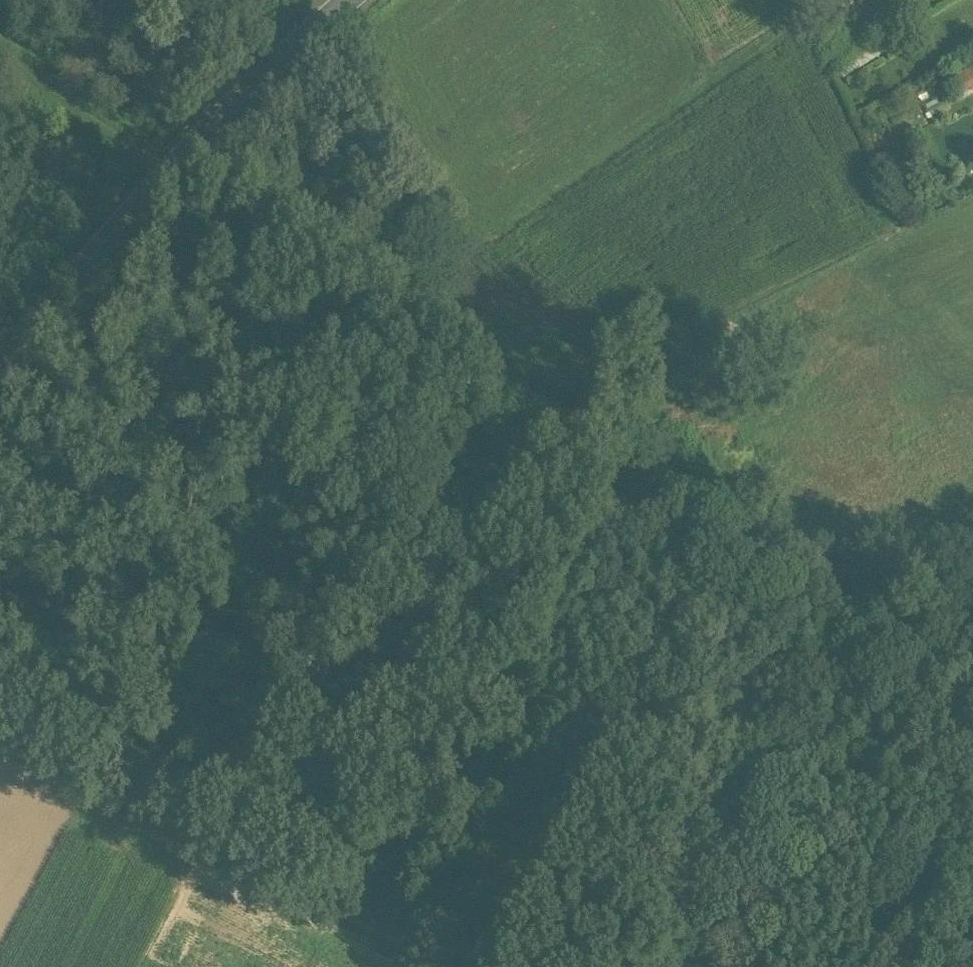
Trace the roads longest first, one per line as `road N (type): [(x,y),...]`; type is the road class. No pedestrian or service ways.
road 1 (secondary): [(350,0),(191,157),(0,374)]
road 2 (track): [(0,746),(431,966)]
road 3 (track): [(835,0),(713,81)]

